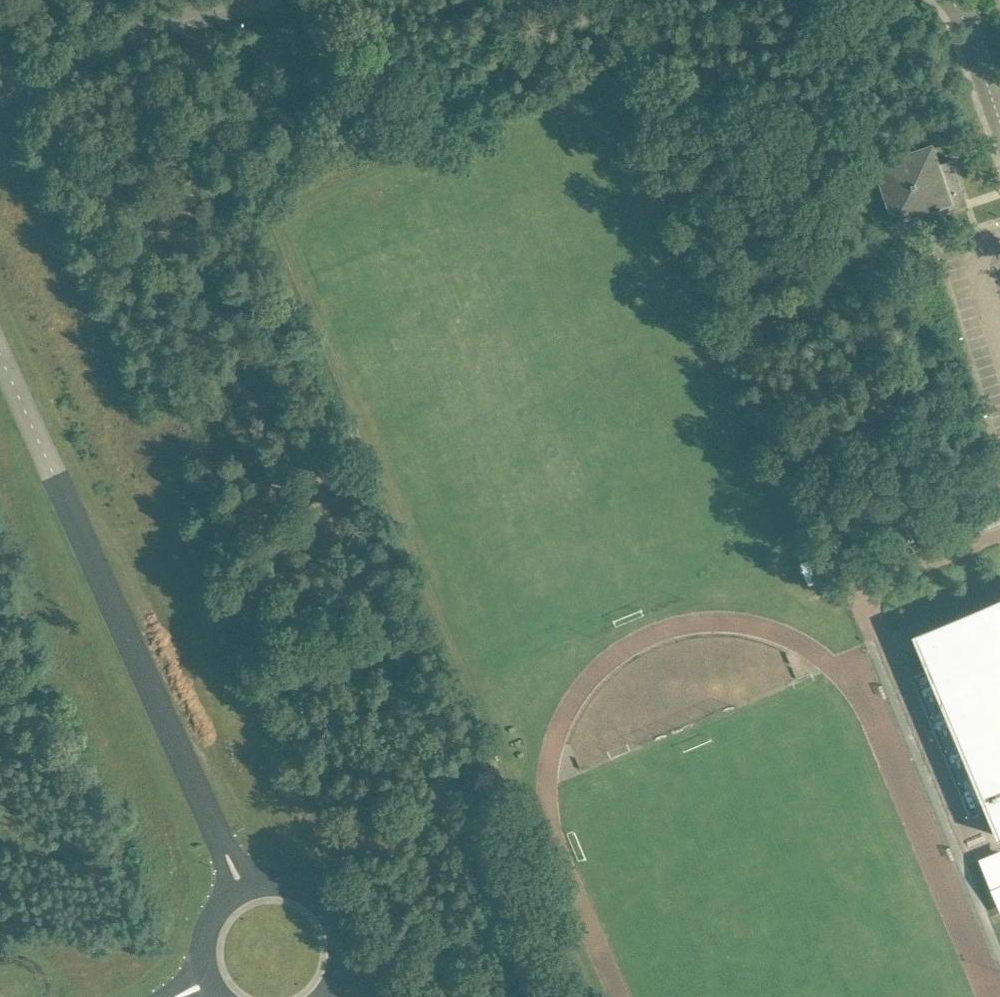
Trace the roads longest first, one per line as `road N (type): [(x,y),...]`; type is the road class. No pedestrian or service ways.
road 1 (unclassified): [(244,892),(0,357)]
road 2 (unclassified): [(319,996),(336,955),(320,910),(279,887),(244,892)]
road 3 (unclassified): [(999,107),(944,0)]

